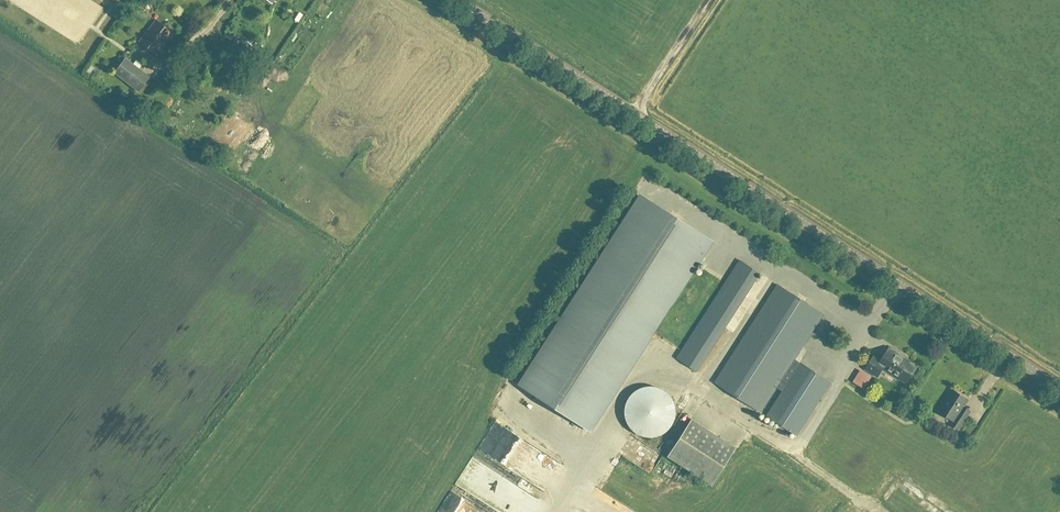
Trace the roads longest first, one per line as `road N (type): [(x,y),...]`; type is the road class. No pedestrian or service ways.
road 1 (tertiary): [(1059,394),(442,0)]

